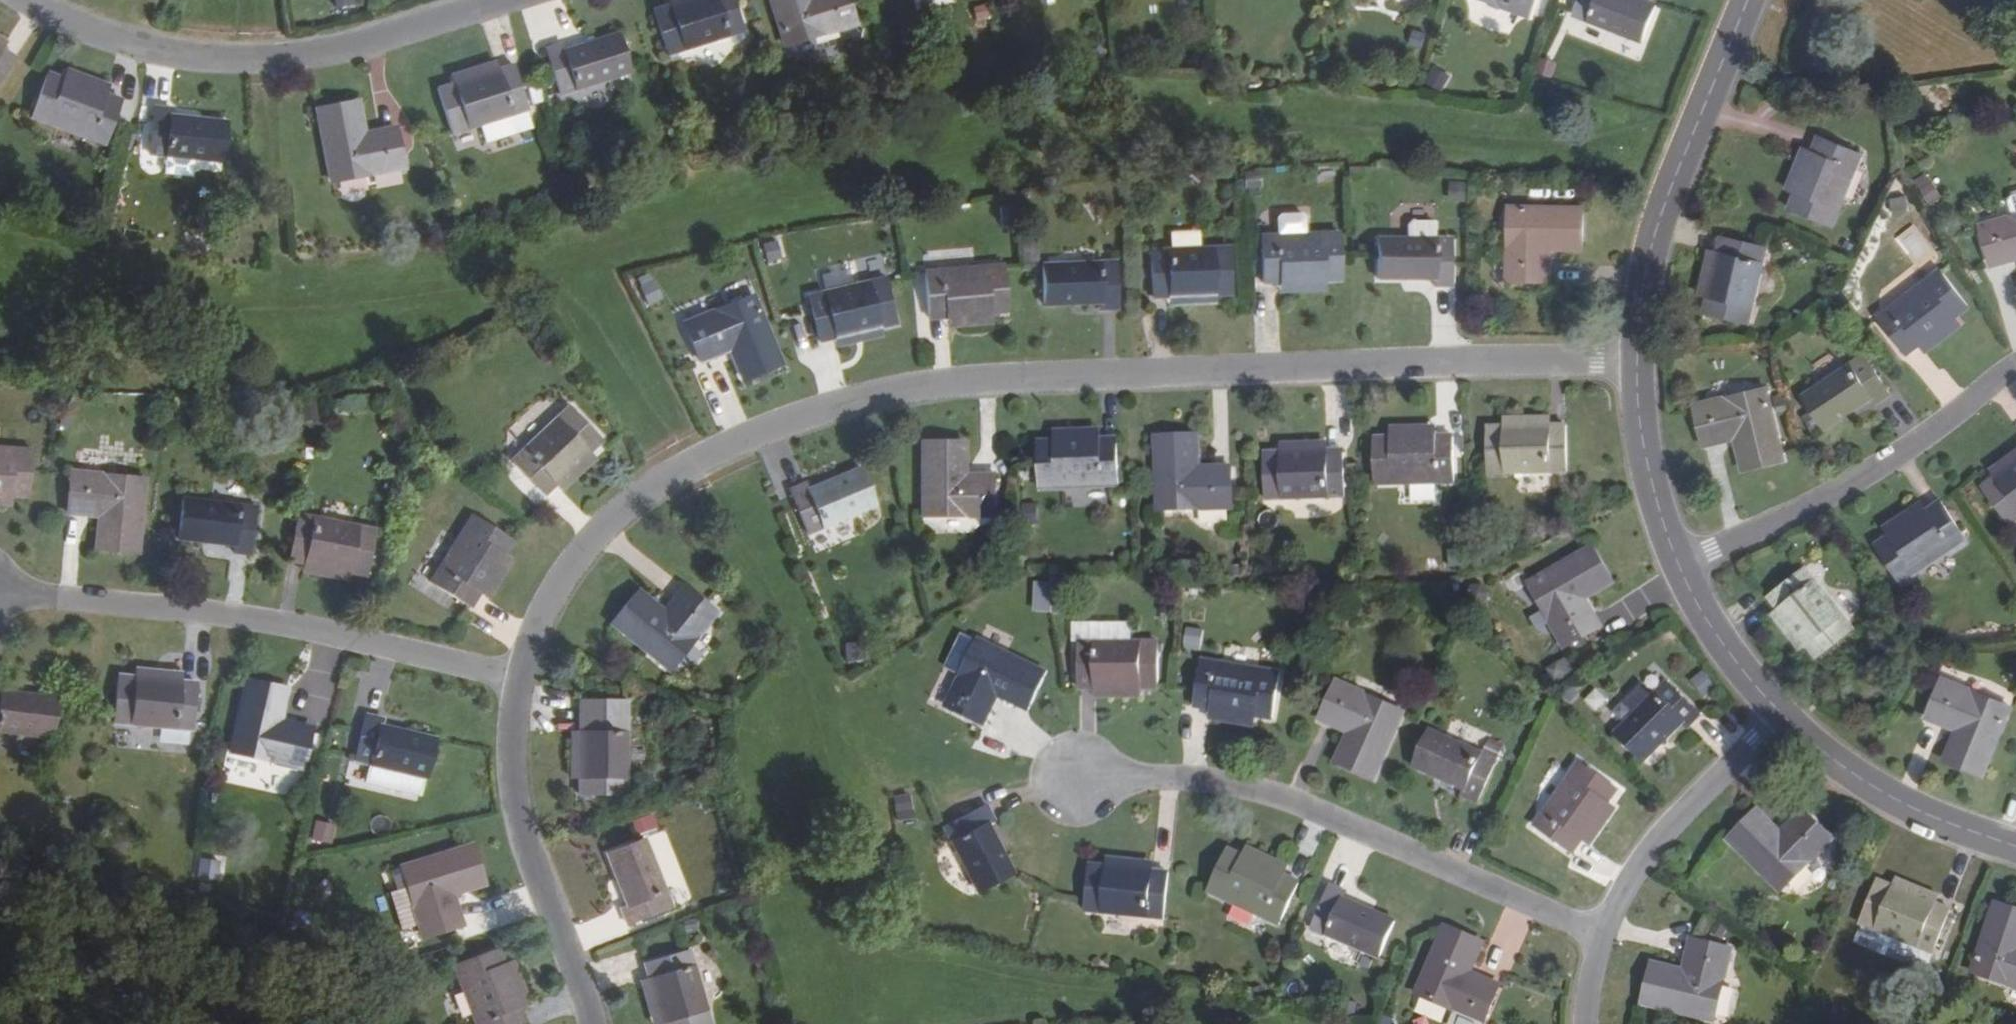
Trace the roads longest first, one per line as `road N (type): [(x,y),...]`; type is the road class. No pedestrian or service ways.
road 1 (residential): [(516,679),(554,591),(605,524),(682,474),(865,402),(973,383),(1639,364)]
road 2 (track): [(1253,1023),(1197,1011),(834,972),(810,641),(682,474),(567,262)]
road 3 (residential): [(1592,930),(1284,802),(1218,786),(1079,779)]
road 4 (residential): [(516,679),(219,615),(0,597)]
road 5 (residential): [(506,0),(304,59),(141,55),(37,0)]
road 6 (residential): [(1677,575),(1902,450),(2015,366)]
road 7 (residential): [(1639,364),(1659,253),(1742,0)]
road 8 (residential): [(588,1023),(513,804),(516,679)]
road 9 (residential): [(1777,723),(1653,841),(1592,930)]
road 10 (residential): [(2015,849),(1845,778),(1777,723)]
road 11 (residential): [(1677,575),(1654,482),(1639,364)]
road 12 (residential): [(1777,723),(1677,575)]

